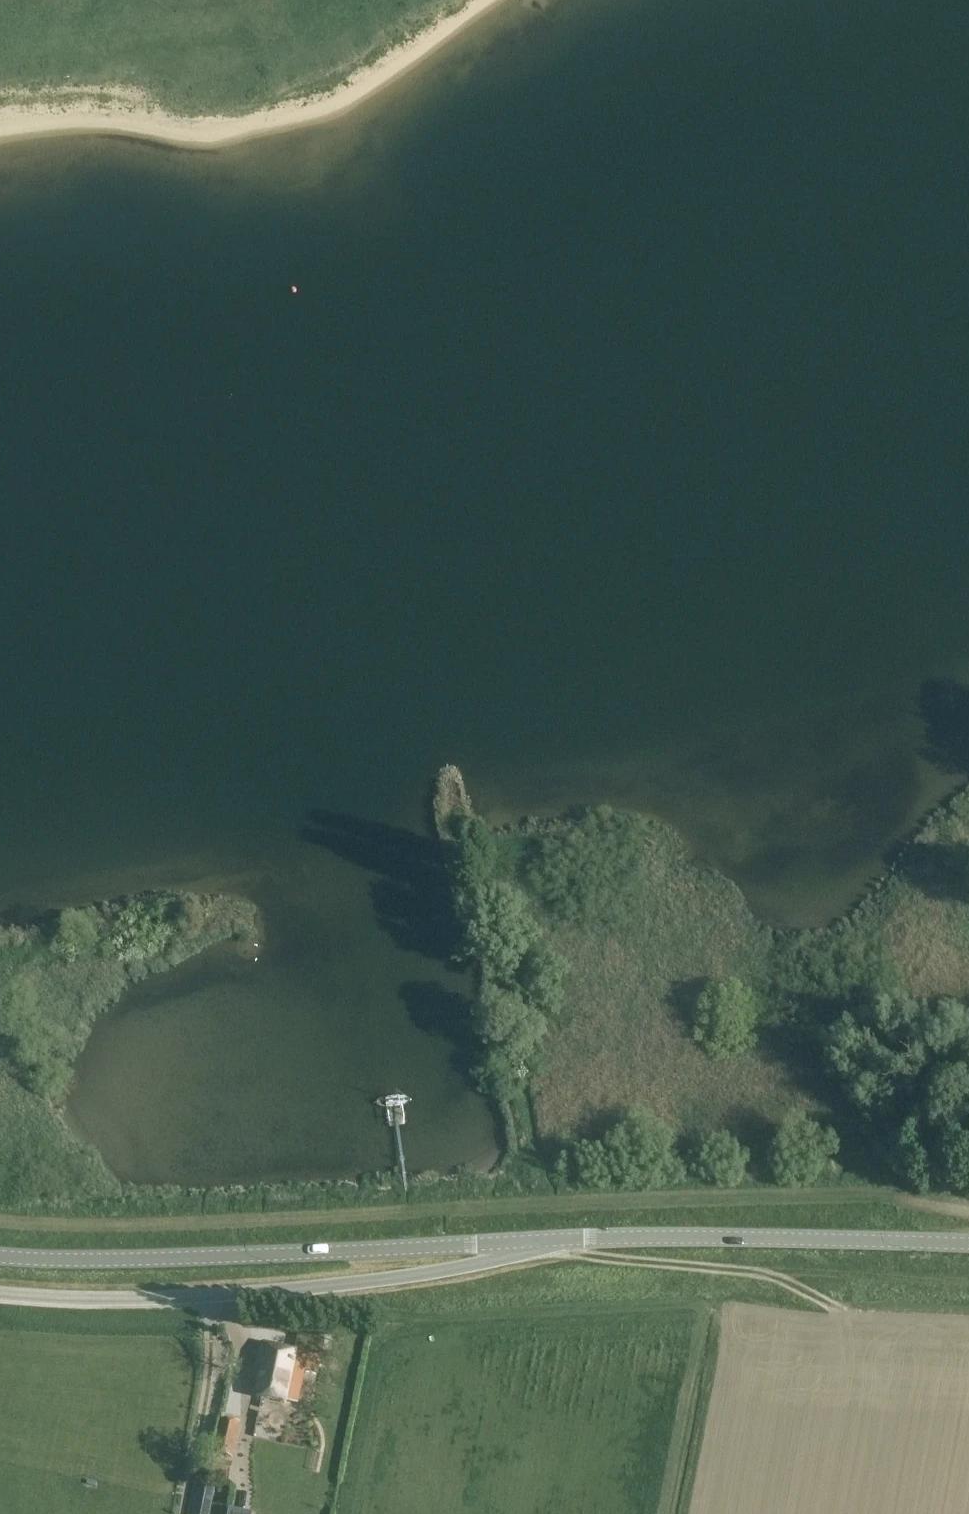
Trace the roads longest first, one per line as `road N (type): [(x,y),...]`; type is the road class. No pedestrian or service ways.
road 1 (unclassified): [(0,1293),(155,1298),(307,1287),(481,1264),(526,1253),(539,1240)]
road 2 (tertiary): [(0,1256),(121,1259),(539,1240)]
road 3 (tertiary): [(539,1240),(968,1242)]

